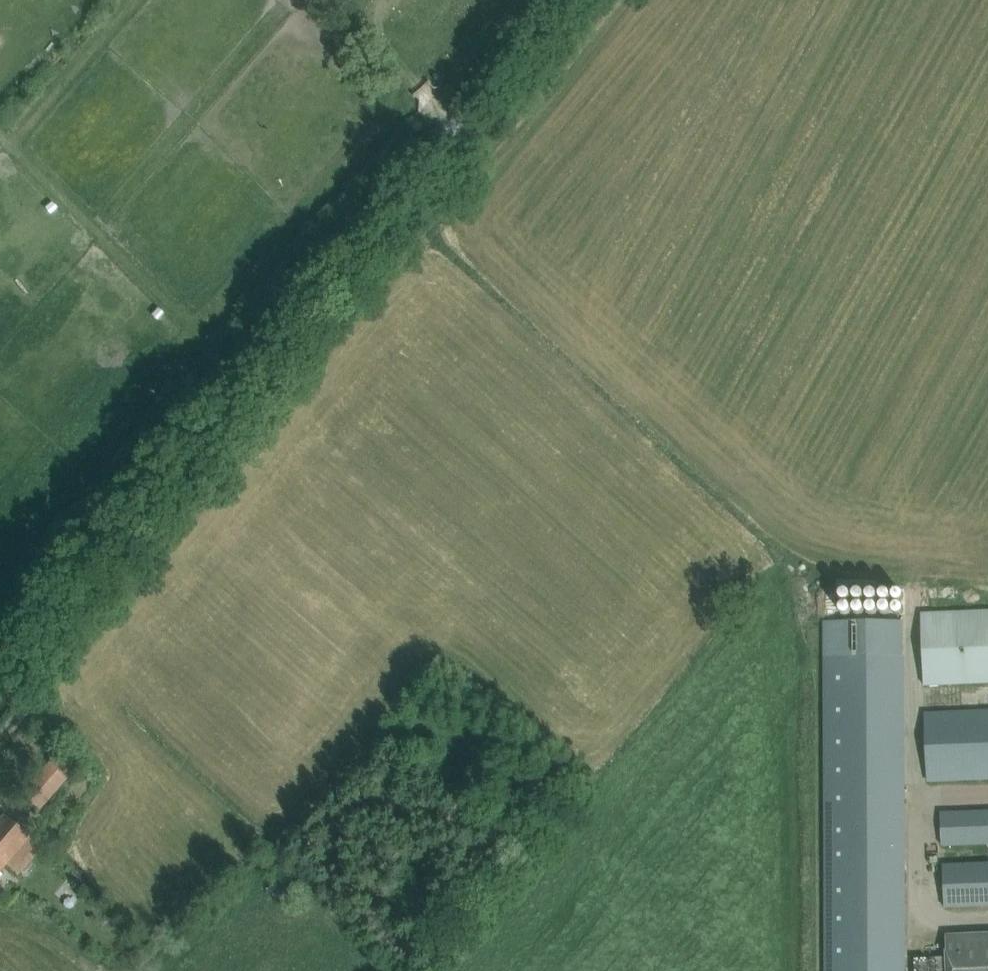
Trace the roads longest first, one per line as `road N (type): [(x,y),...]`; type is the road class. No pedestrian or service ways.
road 1 (track): [(561,0),(0,637)]

